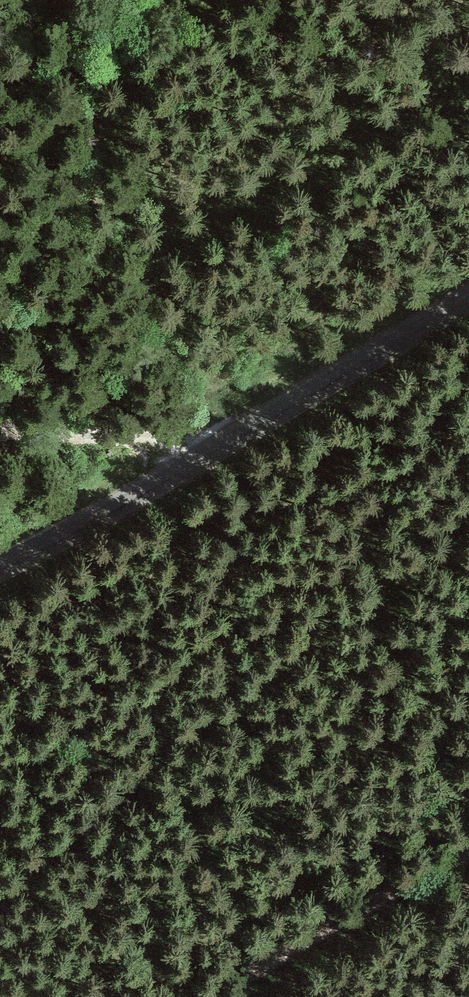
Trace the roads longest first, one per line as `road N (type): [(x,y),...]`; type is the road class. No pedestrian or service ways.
road 1 (tertiary): [(0,556),(185,471),(468,294)]
road 2 (track): [(468,856),(216,996)]
road 3 (track): [(185,471),(165,446),(134,437),(0,439)]

